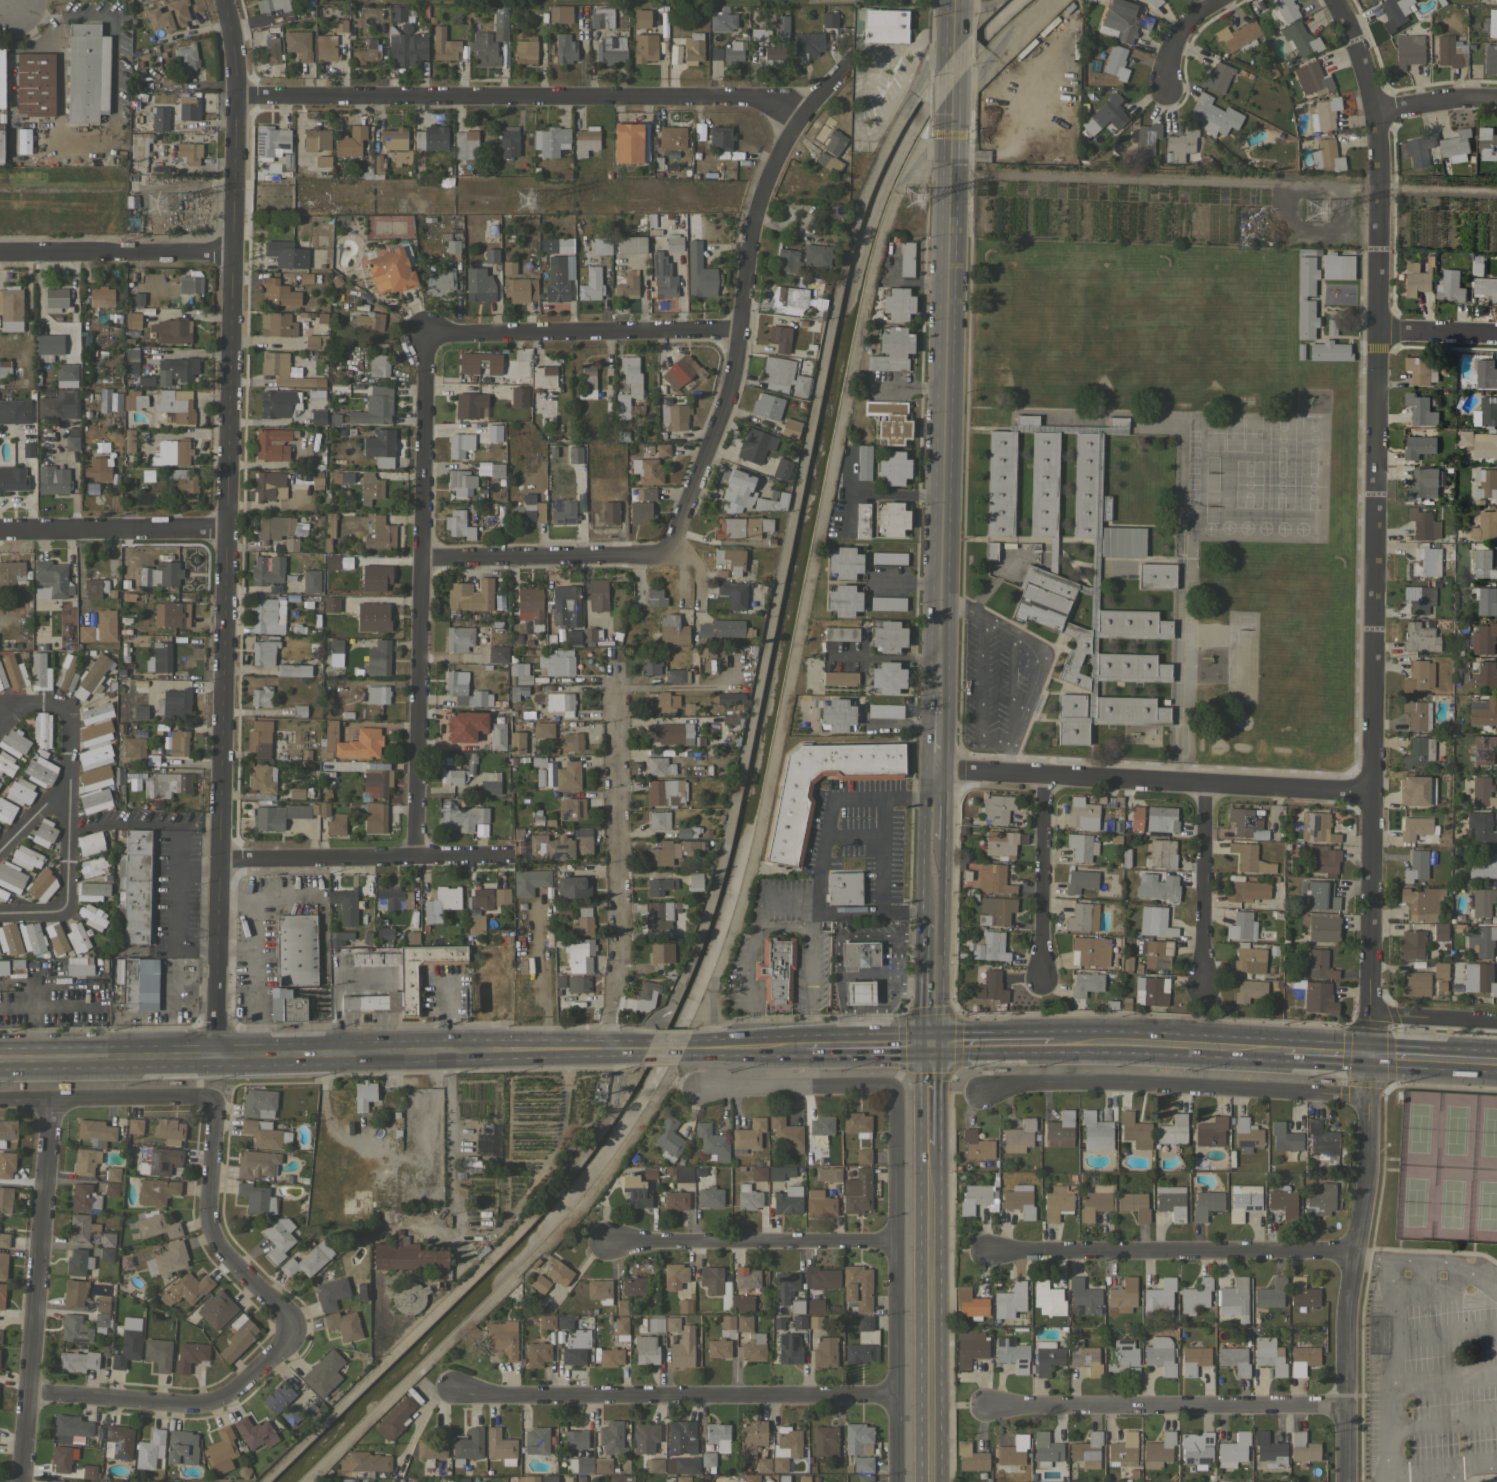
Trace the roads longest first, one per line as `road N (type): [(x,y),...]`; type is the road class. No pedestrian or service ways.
road 1 (residential): [(1342,1481),(1343,1319),(1366,1165),(1370,1058),(1373,333),(1382,112),(1332,0)]
road 2 (residential): [(213,1065),(235,76),(221,0)]
road 3 (residential): [(234,97),(757,98),(803,113)]
road 4 (residential): [(666,556),(727,391),(748,230),(771,164),(844,66)]
road 5 (residential): [(417,858),(425,334)]
road 6 (tertiary): [(937,709),(952,208)]
road 7 (primary): [(0,1069),(449,1059)]
road 8 (residential): [(449,1394),(896,1395)]
road 9 (residential): [(935,768),(1368,794)]
road 10 (residential): [(897,1481),(895,1091)]
road 11 (residential): [(982,1092),(1118,1083),(1367,1100)]
road 12 (residential): [(22,1481),(53,1100)]
road 13 (residential): [(604,1038),(612,660)]
road 14 (residential): [(984,1253),(1349,1254)]
road 15 (residential): [(983,1407),(1342,1406)]
road 16 (primary): [(336,1039),(0,1047)]
road 17 (tertiary): [(929,1481),(929,1145)]
road 18 (residential): [(425,334),(738,331)]
road 19 (primary): [(642,1050),(604,1038),(336,1039)]
road 20 (residential): [(32,1390),(215,1400),(299,1325)]
road 21 (residential): [(605,1243),(896,1241)]
road 22 (residential): [(218,861),(505,856)]
road 23 (residential): [(299,1325),(213,1233),(209,1101)]
road 24 (residential): [(421,559),(666,556)]
road 25 (residential): [(0,255),(232,254)]
road 26 (primary): [(1052,1044),(1282,1053)]
road 27 (residential): [(0,530),(226,529)]
road 28 (residential): [(1039,984),(1043,773)]
road 29 (residential): [(209,1101),(0,1101)]
road 30 (residential): [(1201,992),(1206,786)]
road 31 (residential): [(895,1091),(700,1088)]
road 32 (primary): [(449,1059),(642,1050)]
road 33 (primary): [(1370,1058),(1496,1065)]
road 34 (residential): [(1371,1012),(1496,1019)]
road 35 (primary): [(928,1044),(1052,1044)]
road 36 (residential): [(1373,333),(1496,338)]
road 37 (primary): [(805,1047),(928,1044)]
road 38 (tertiary): [(928,1044),(931,922)]

